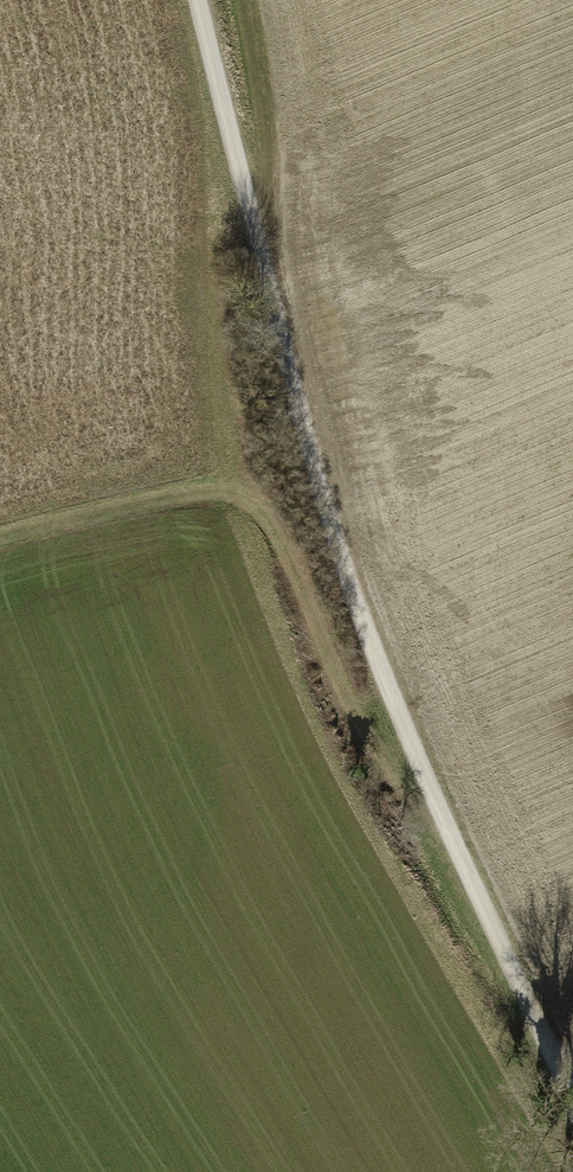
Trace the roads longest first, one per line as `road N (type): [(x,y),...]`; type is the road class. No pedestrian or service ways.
road 1 (track): [(572,1114),(443,829),(327,525),(196,0)]
road 2 (track): [(0,543),(208,492),(253,509),(383,770),(443,829)]

